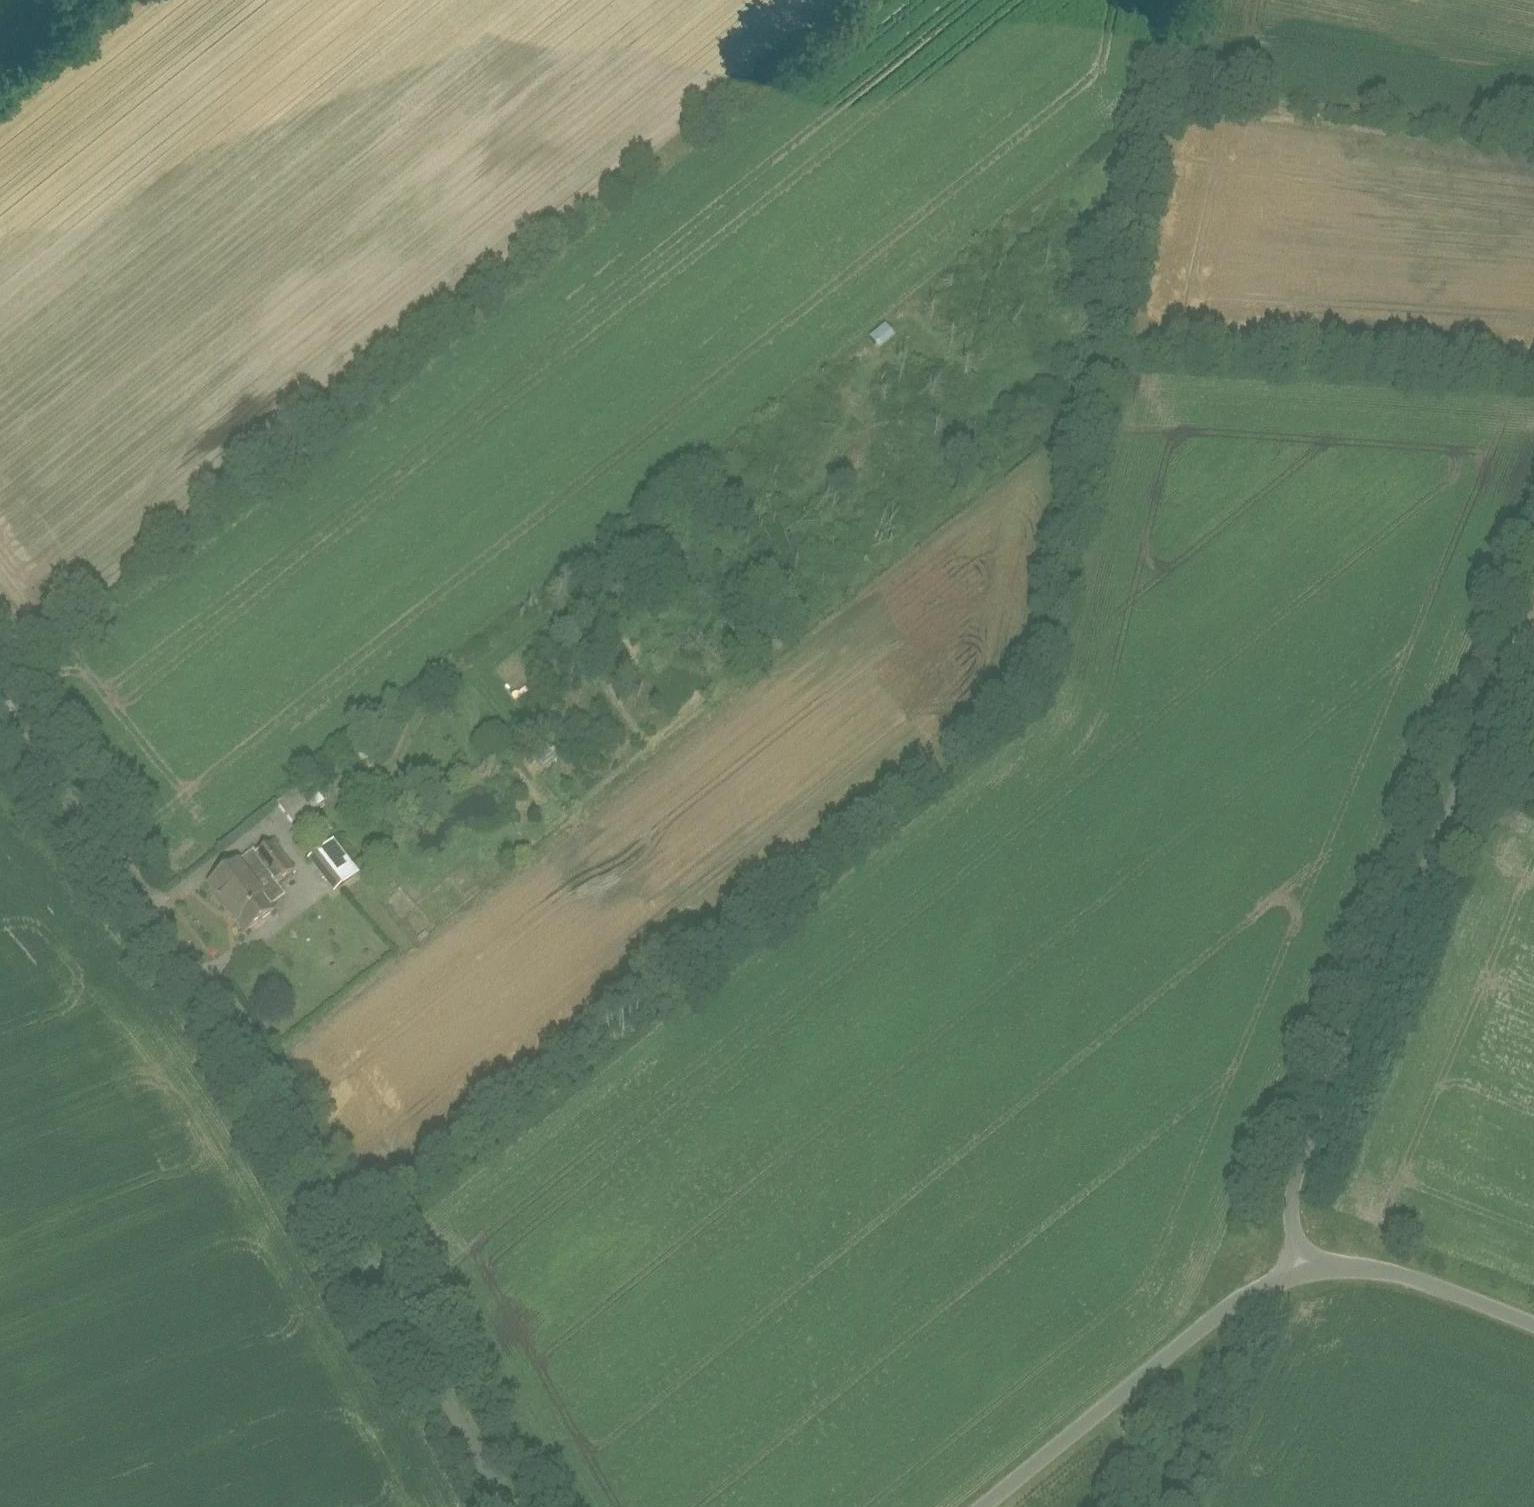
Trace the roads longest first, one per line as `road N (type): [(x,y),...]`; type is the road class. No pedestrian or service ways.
road 1 (residential): [(0,702),(176,936),(315,1158),(511,1506)]
road 2 (residential): [(1304,1268),(1293,1201),(1396,919),(1533,585)]
road 3 (unclassified): [(1219,1315),(984,1506)]
road 4 (unclassified): [(1533,1331),(1388,1270),(1304,1268)]
road 5 (residential): [(1147,1506),(1219,1315)]

